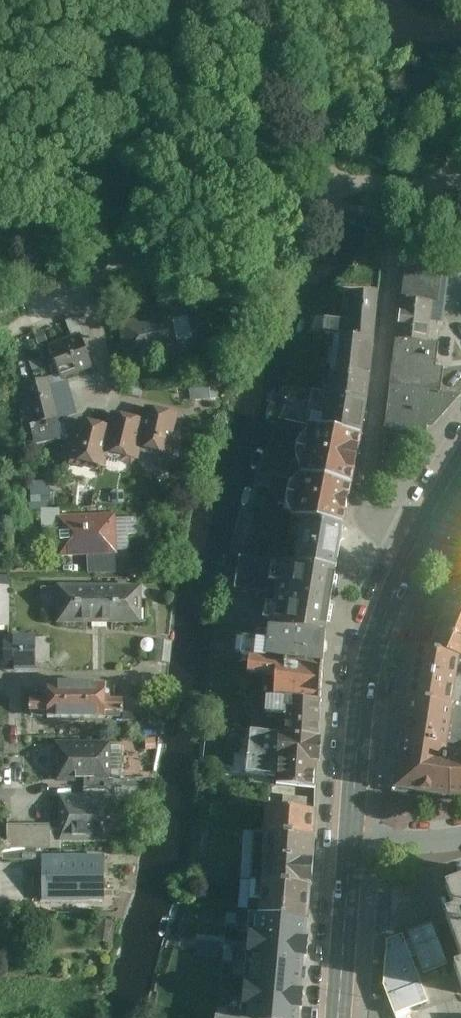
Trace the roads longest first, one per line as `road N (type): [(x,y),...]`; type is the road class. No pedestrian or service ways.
road 1 (residential): [(419,539),(369,513),(392,243)]
road 2 (tertiary): [(419,539),(370,666),(353,834)]
road 3 (tertiary): [(353,834),(339,1017)]

